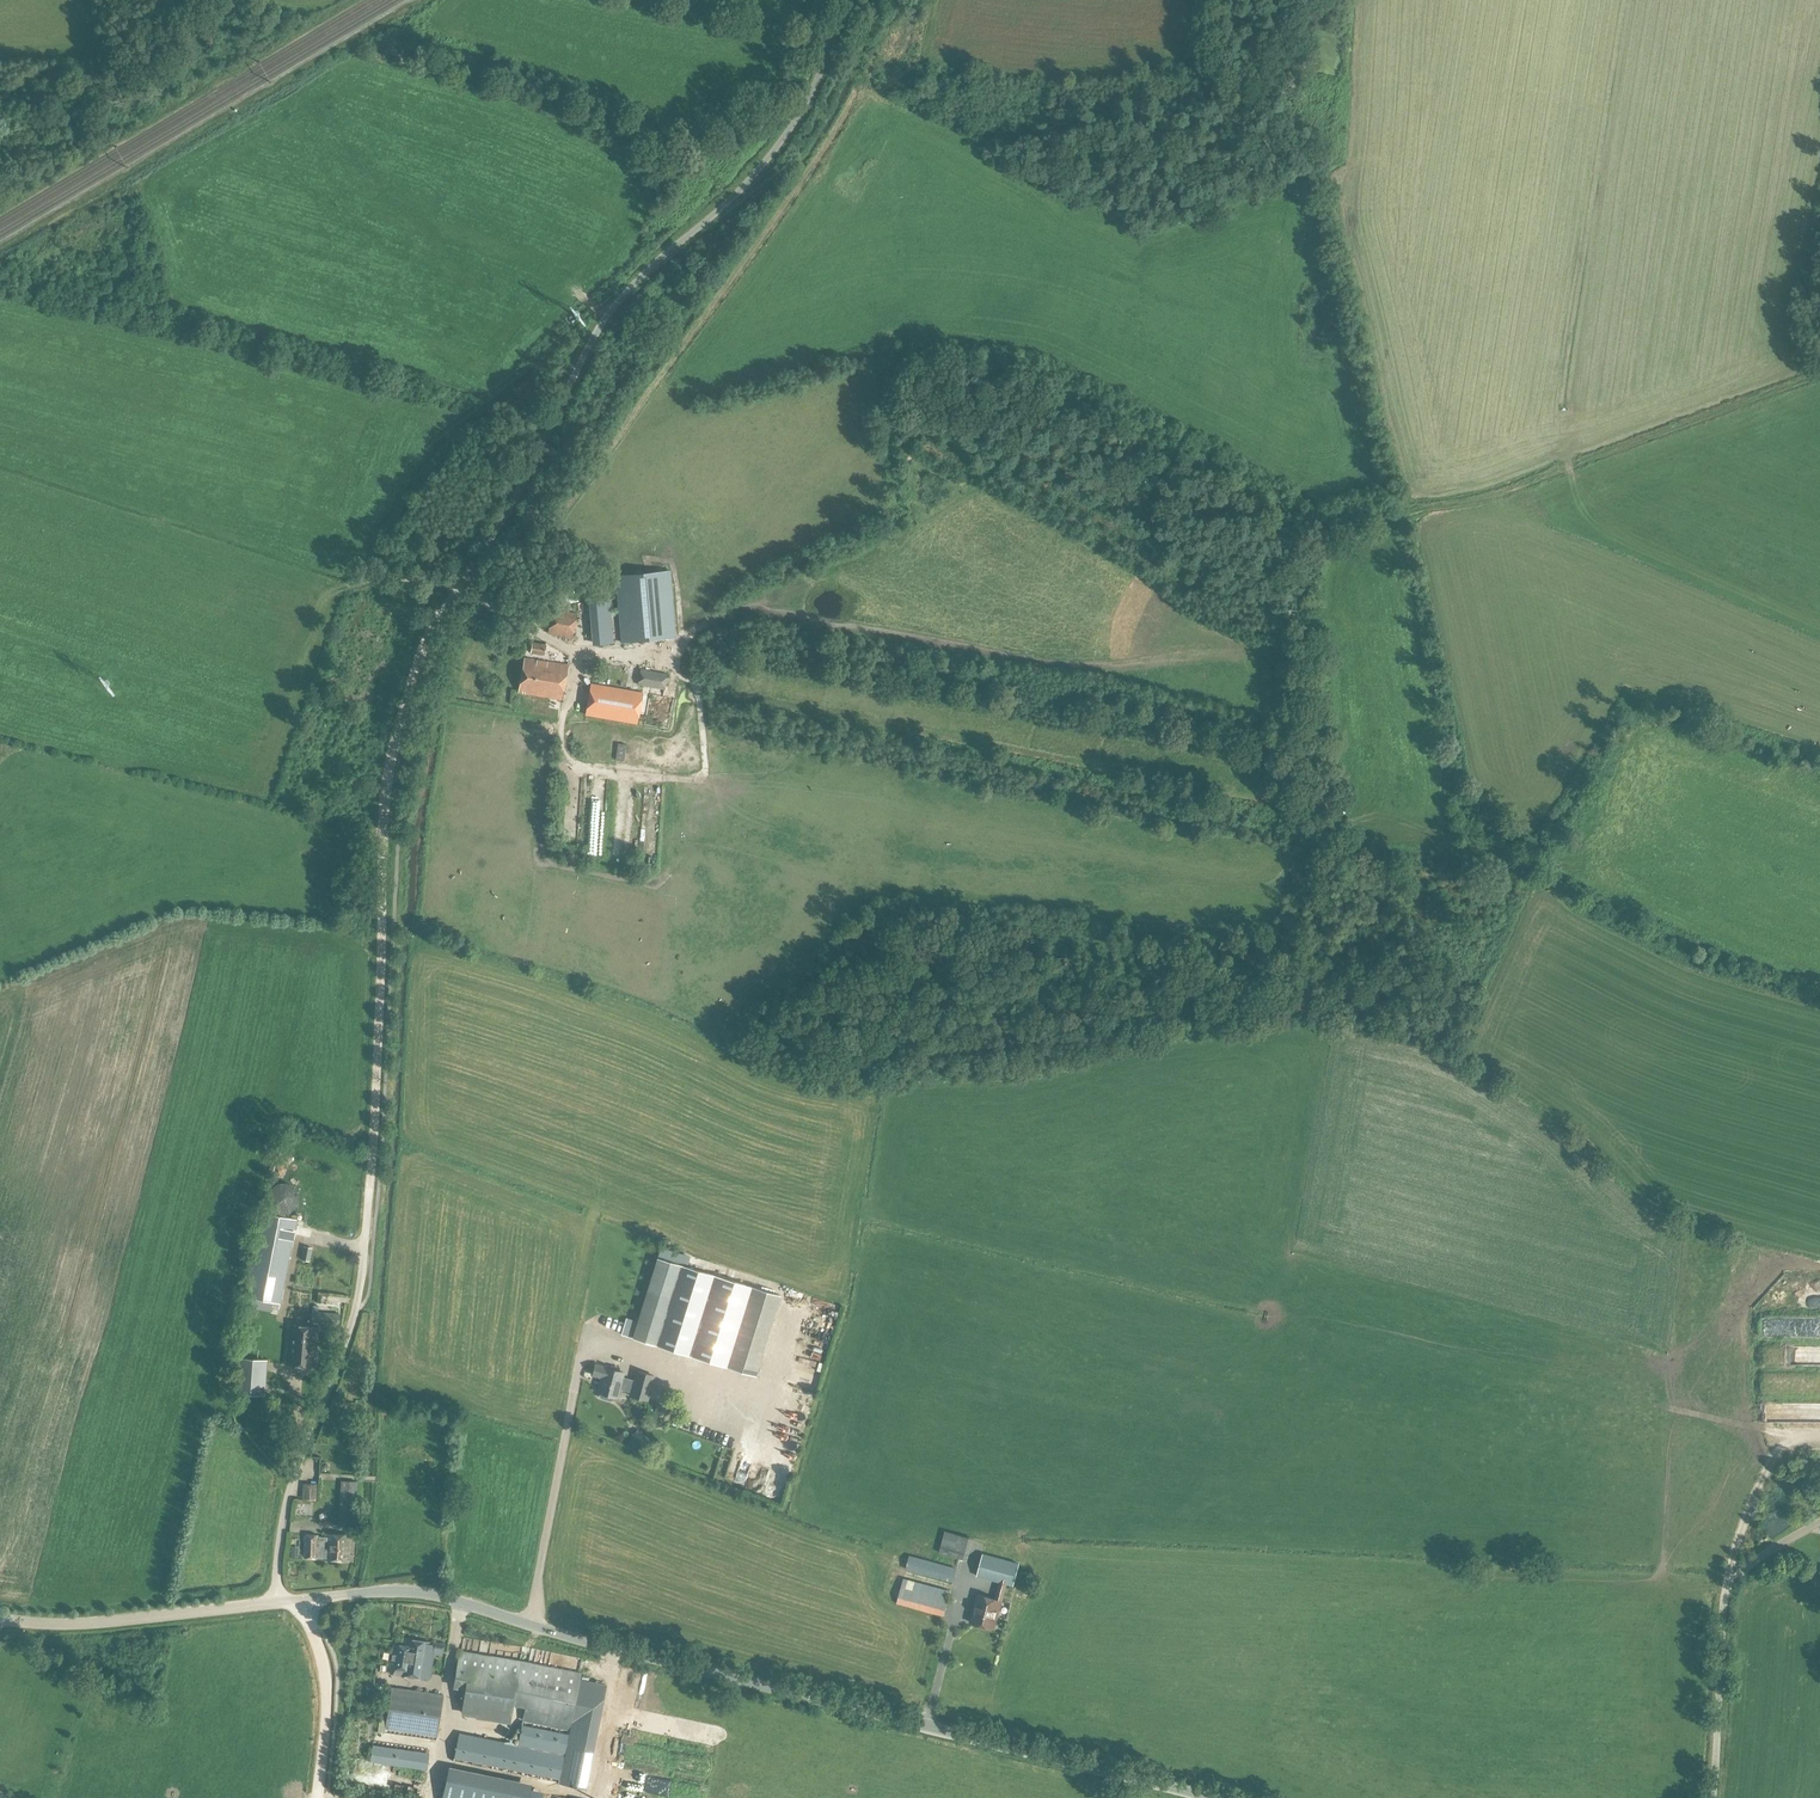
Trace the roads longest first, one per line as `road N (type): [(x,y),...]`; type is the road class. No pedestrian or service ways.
road 1 (track): [(1406,514),(1378,533),(1332,605),(1279,651),(1091,668),(1051,669),(778,618),(693,631),(667,659),(589,654),(548,640),(459,588)]
road 2 (unclassified): [(1202,1797),(662,1666),(420,1591),(309,1599)]
road 3 (unclassified): [(459,588),(598,332),(658,268),(702,237),(796,129),(825,76),(852,0)]
road 4 (track): [(370,1191),(382,827),(419,662),(459,588)]
road 5 (unclassified): [(279,1602),(288,1491),(343,1353),(370,1191)]
road 6 (unclassified): [(279,1602),(76,1623),(0,1619)]
road 7 (track): [(316,1797),(327,1690),(298,1600)]

